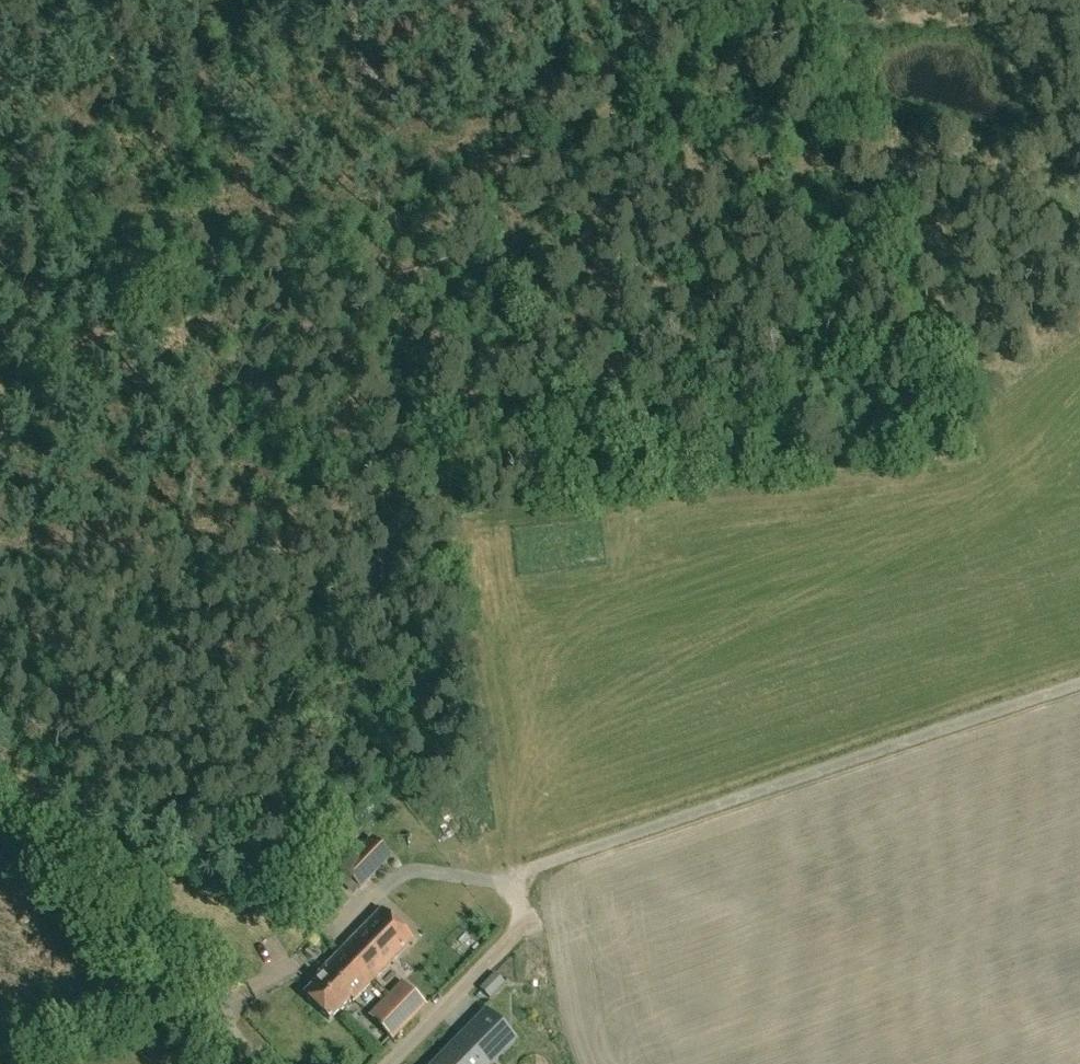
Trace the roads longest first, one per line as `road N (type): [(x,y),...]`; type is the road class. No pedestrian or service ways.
road 1 (unclassified): [(0,1052),(169,1016)]

